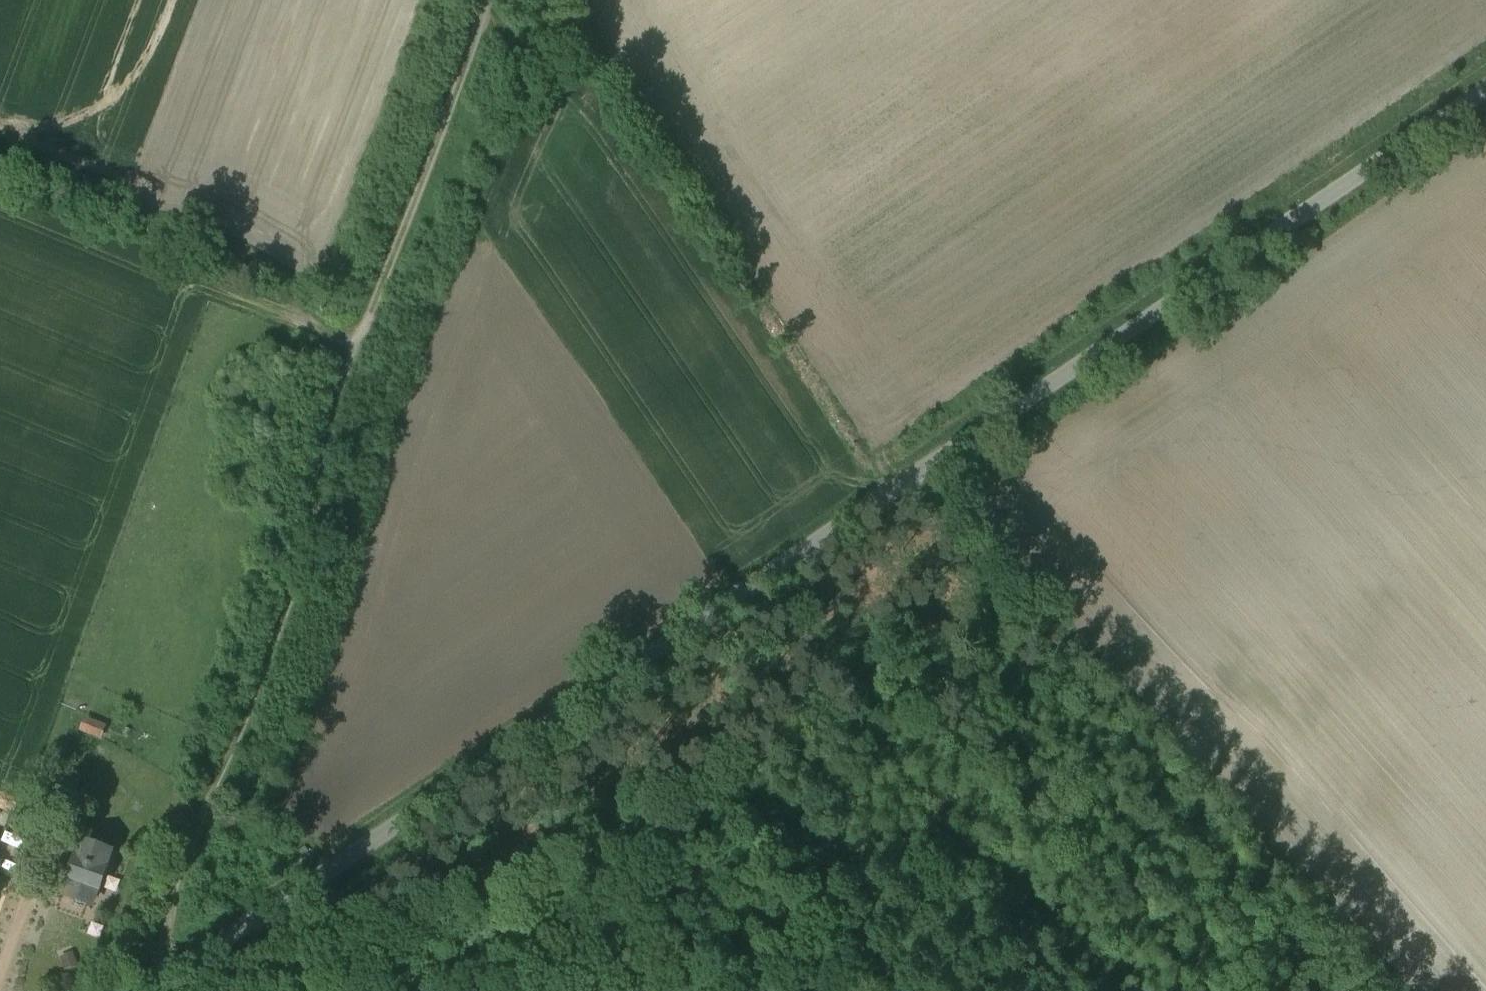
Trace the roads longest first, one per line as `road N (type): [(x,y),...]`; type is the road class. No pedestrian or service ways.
road 1 (tertiary): [(149,990),(1485,88)]
road 2 (track): [(337,401),(305,561),(144,960),(153,988)]
road 3 (track): [(487,0),(337,401)]

